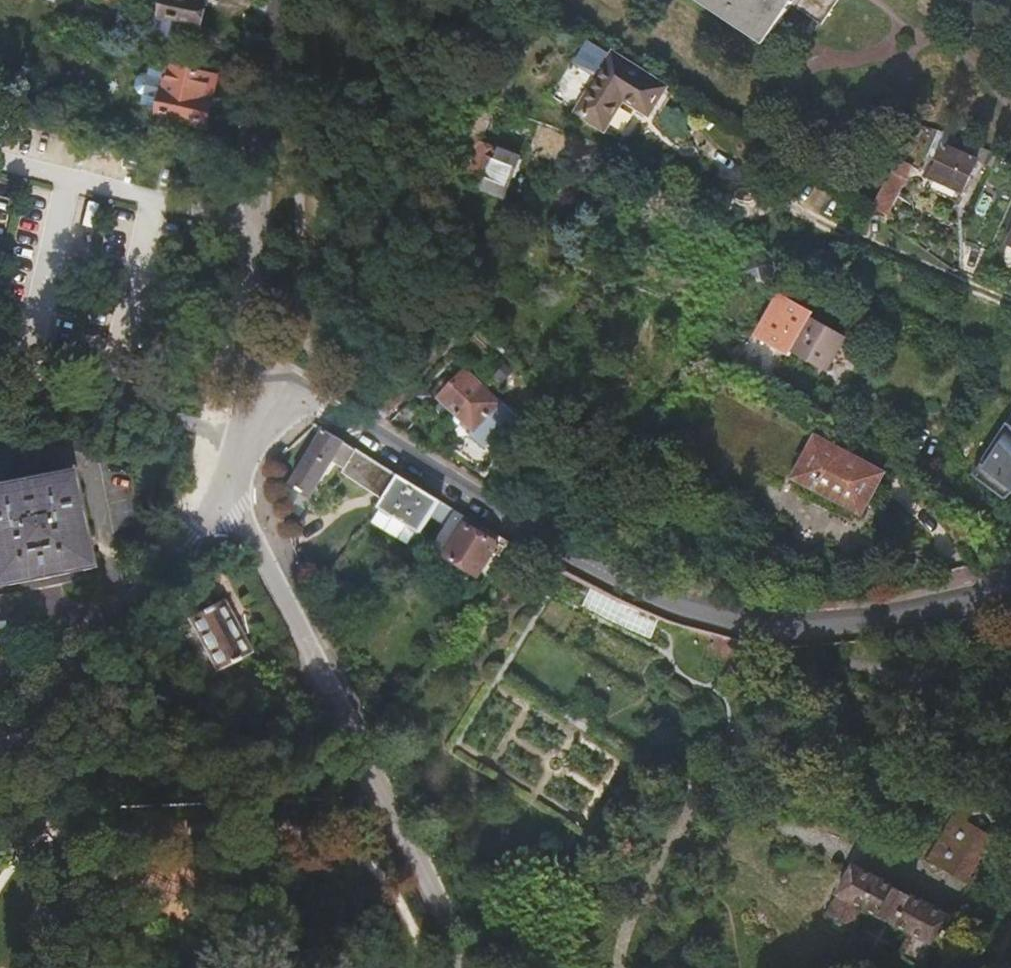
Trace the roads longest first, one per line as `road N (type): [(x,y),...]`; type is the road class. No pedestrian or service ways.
road 1 (residential): [(1010,574),(995,591),(882,620),(744,623),(644,588),(480,504),(260,365)]
road 2 (residential): [(467,967),(410,834),(242,524)]
road 3 (residential): [(281,0),(264,71),(253,237),(260,365)]
road 4 (residential): [(161,570),(0,762)]
road 5 (residential): [(260,365),(243,453),(219,493)]

